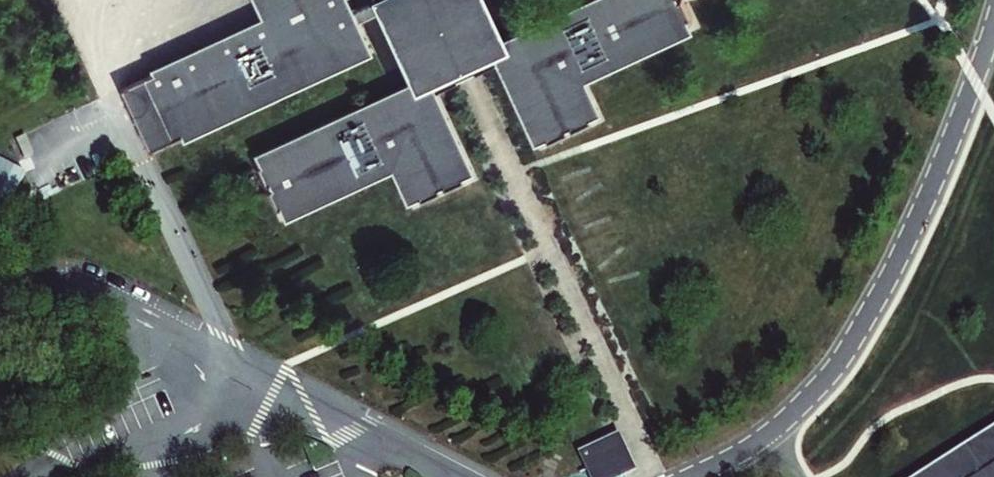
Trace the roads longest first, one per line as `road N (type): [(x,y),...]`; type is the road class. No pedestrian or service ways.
road 1 (residential): [(694,476),(783,424),(849,347),(910,236),(993,22)]

